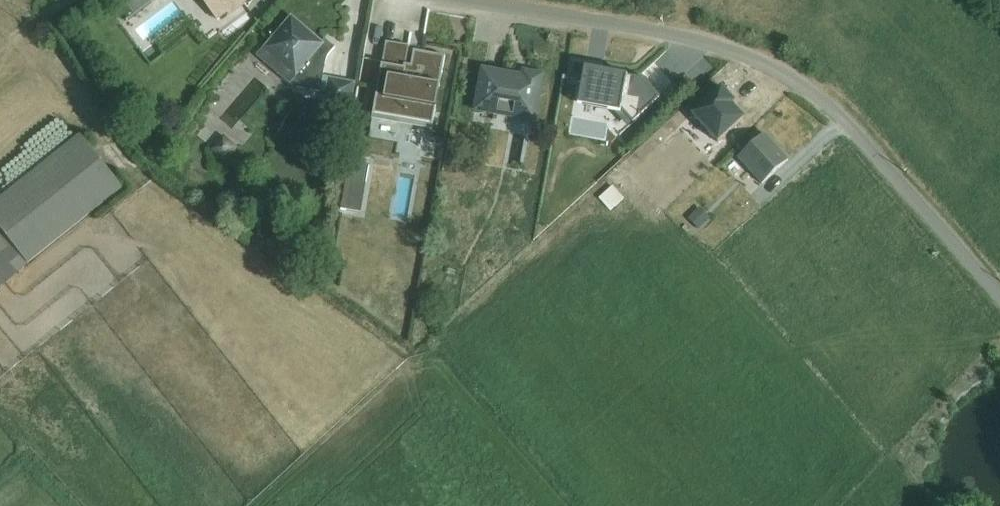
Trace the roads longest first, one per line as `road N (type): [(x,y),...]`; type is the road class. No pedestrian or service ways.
road 1 (residential): [(999,297),(833,111),(780,74),(668,36),(455,0)]

